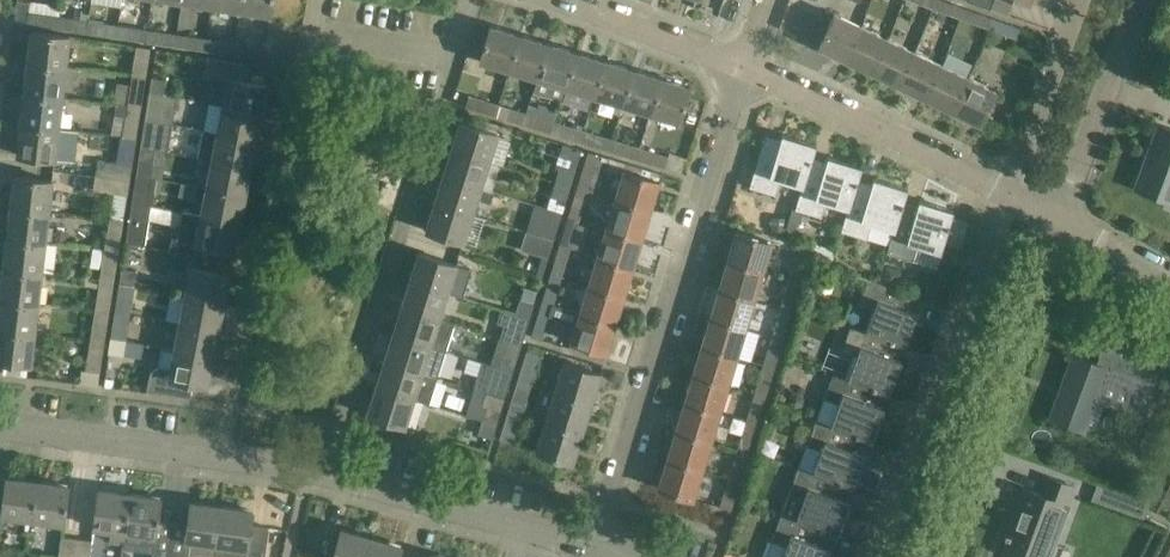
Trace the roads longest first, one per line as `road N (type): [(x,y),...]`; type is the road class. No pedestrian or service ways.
road 1 (residential): [(599,549),(744,65)]
road 2 (residential): [(326,474),(467,0)]
road 3 (residential): [(227,460),(318,0)]
road 4 (residential): [(1013,193),(877,556)]
road 5 (unclassified): [(937,556),(1062,220)]
road 6 (residential): [(1013,193),(744,65)]
road 7 (residential): [(599,549),(326,474)]
road 8 (unclassified): [(1062,220),(1142,0)]
road 9 (residential): [(227,460),(0,428)]
road 10 (residential): [(1084,0),(1013,193)]
road 11 (residential): [(744,65),(561,0)]
road 12 (residential): [(1169,281),(1062,220)]

